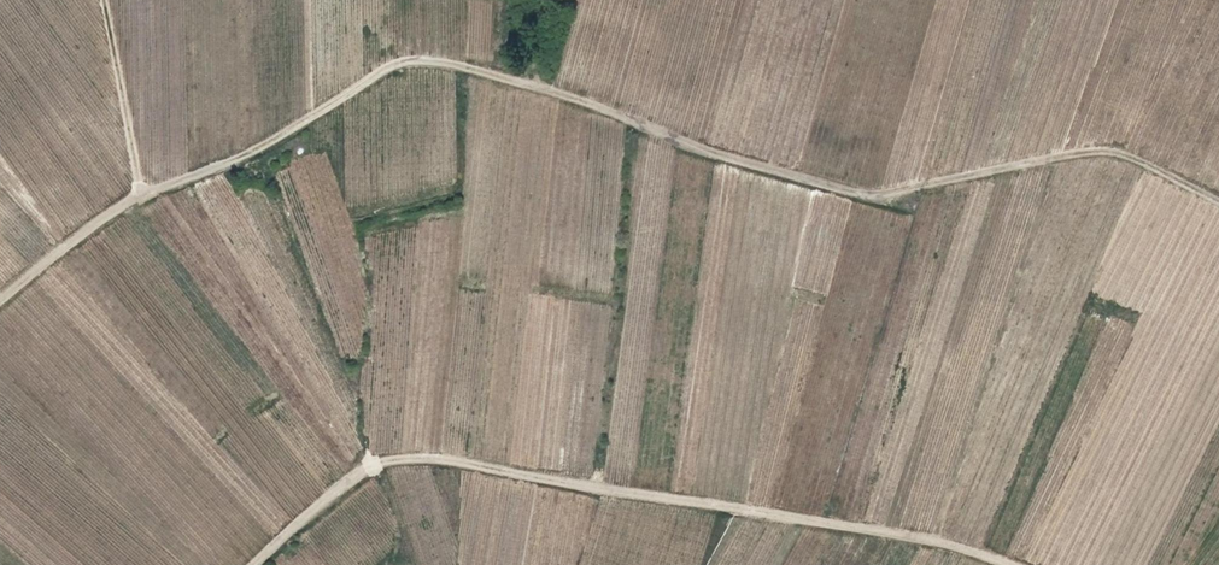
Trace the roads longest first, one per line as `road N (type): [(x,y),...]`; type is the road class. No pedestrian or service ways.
road 1 (track): [(0,297),(143,194),(265,144),(405,55),(500,76),(870,193),(1106,151),(1154,164),(1218,198)]
road 2 (track): [(254,564),(372,466),(426,459),(941,543),(1016,564)]
road 3 (track): [(143,194),(106,0)]

